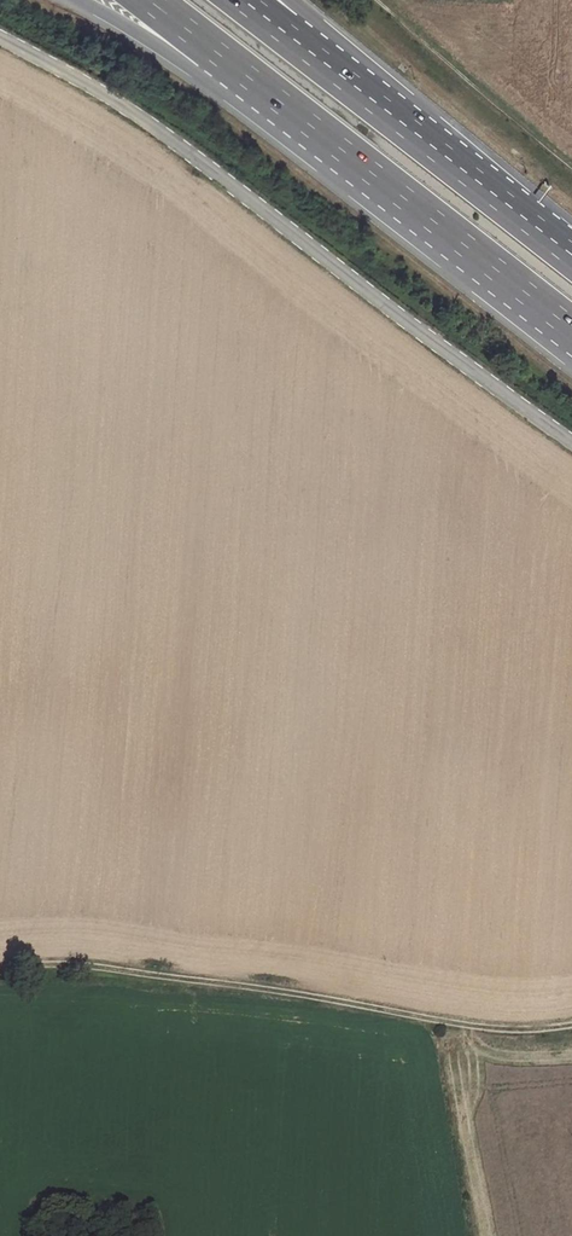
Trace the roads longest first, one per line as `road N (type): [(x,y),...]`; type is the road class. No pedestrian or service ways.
road 1 (track): [(571,1025),(474,1026),(95,966),(0,968)]
road 2 (motorway): [(312,127),(571,329)]
road 3 (motorway): [(80,0),(312,127)]
road 4 (motorway): [(426,140),(244,0)]
road 5 (motorway): [(148,0),(312,127)]
road 6 (motorway): [(426,140),(285,0)]
road 7 (motorway): [(571,255),(426,140)]

